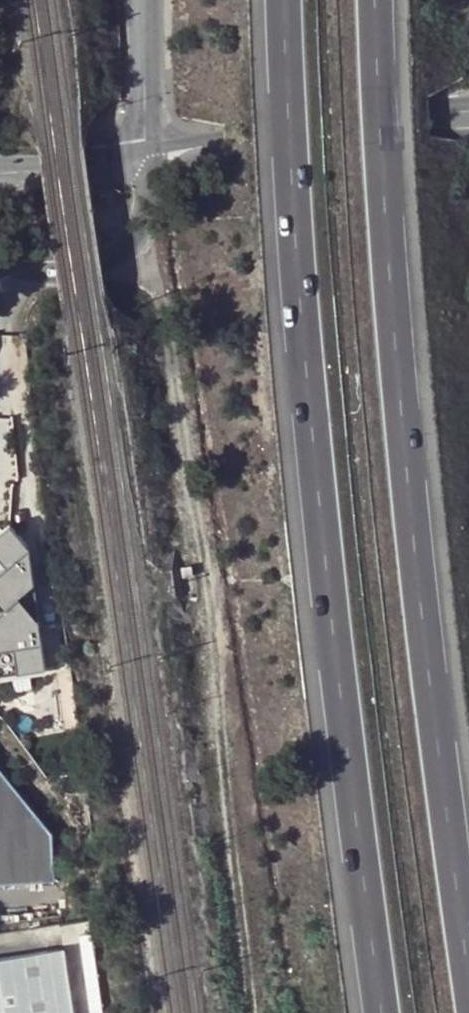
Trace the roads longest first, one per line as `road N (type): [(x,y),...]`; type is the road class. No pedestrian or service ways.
road 1 (motorway): [(285,0),(290,153),(320,493),(381,1012)]
road 2 (motorway): [(468,1002),(408,487),(376,0)]
road 3 (secondary): [(160,150),(468,112)]
road 4 (secondary): [(0,273),(39,276),(116,260),(142,231),(160,189),(160,150)]
road 5 (secondary): [(160,150),(0,169)]
road 6 (residential): [(160,150),(153,0)]

